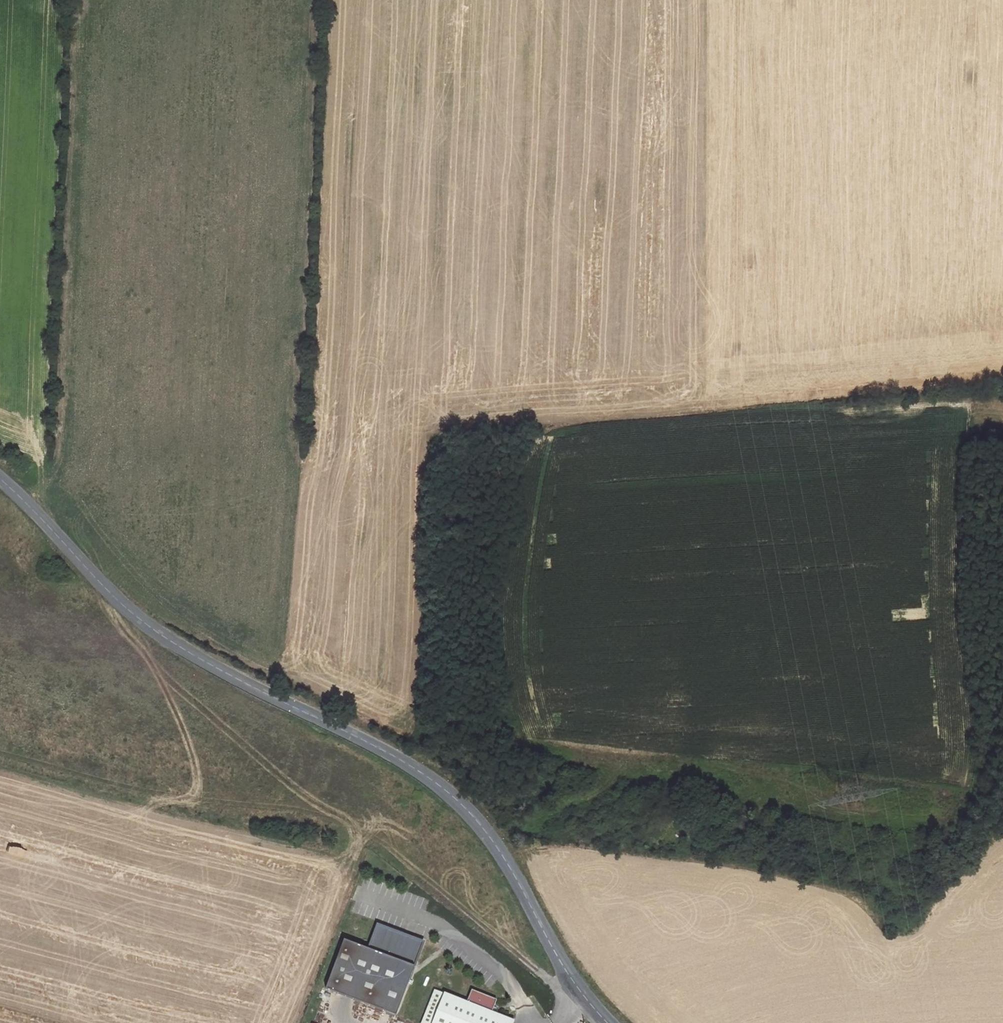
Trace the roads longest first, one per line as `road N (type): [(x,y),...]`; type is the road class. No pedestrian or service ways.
road 1 (tertiary): [(609,1022),(566,974),(489,835),(440,786),(142,622),(0,478)]

